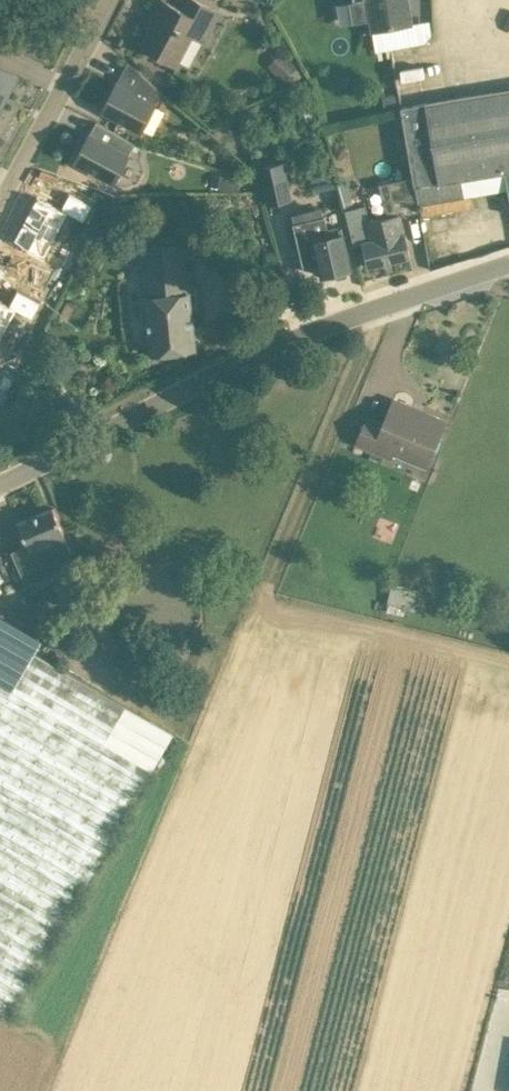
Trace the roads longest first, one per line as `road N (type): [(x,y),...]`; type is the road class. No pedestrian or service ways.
road 1 (tertiary): [(0,482),(249,355),(508,262)]
road 2 (residential): [(0,195),(103,0)]

